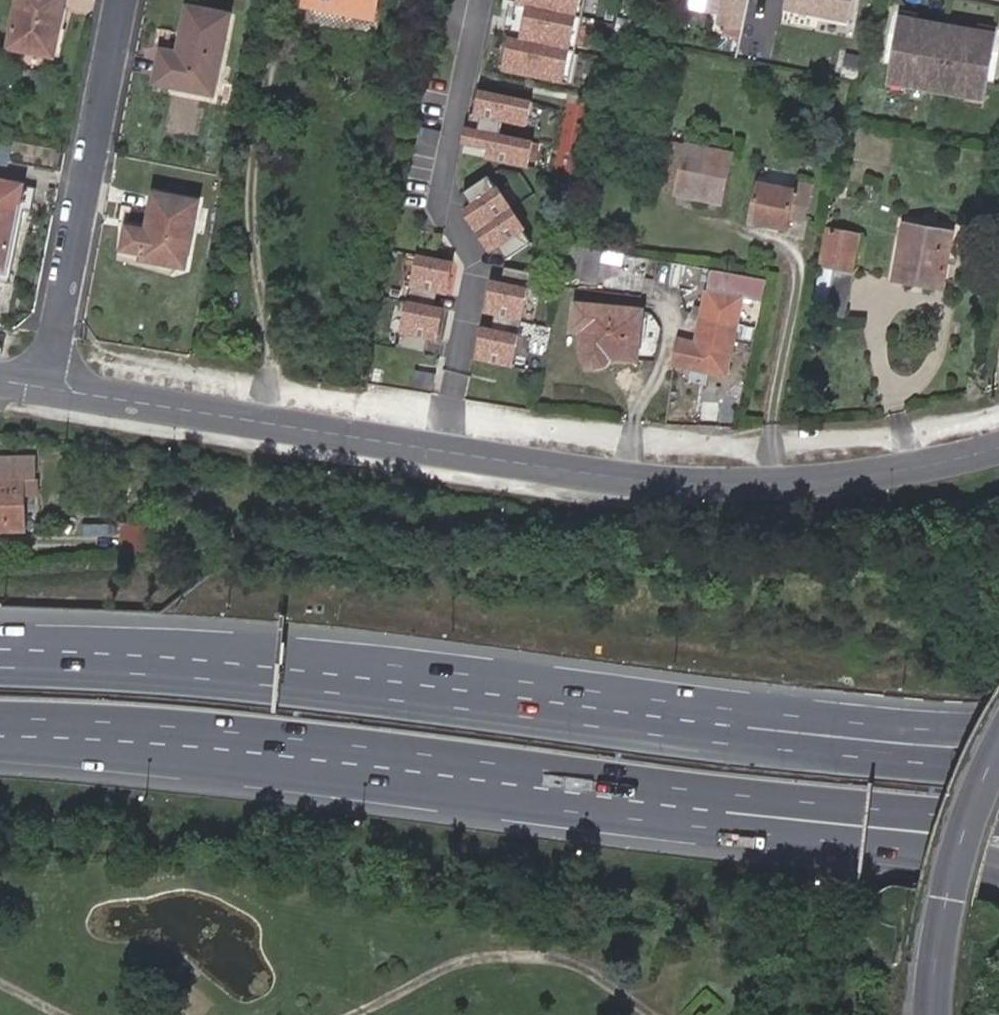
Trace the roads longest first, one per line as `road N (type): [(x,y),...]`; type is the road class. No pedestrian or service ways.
road 1 (secondary): [(998,446),(916,466),(776,483),(627,477),(47,387)]
road 2 (motorway): [(744,736),(266,676),(0,660)]
road 3 (motorway): [(275,754),(550,806),(998,864)]
road 4 (motorway): [(275,754),(559,769),(998,818)]
road 5 (residential): [(124,0),(47,387)]
road 6 (motorway): [(998,739),(959,834),(934,967),(933,1014)]
road 7 (motorway): [(0,732),(275,754)]
road 8 (motorway): [(998,768),(744,736)]
road 9 (motorway): [(998,728),(744,736)]

